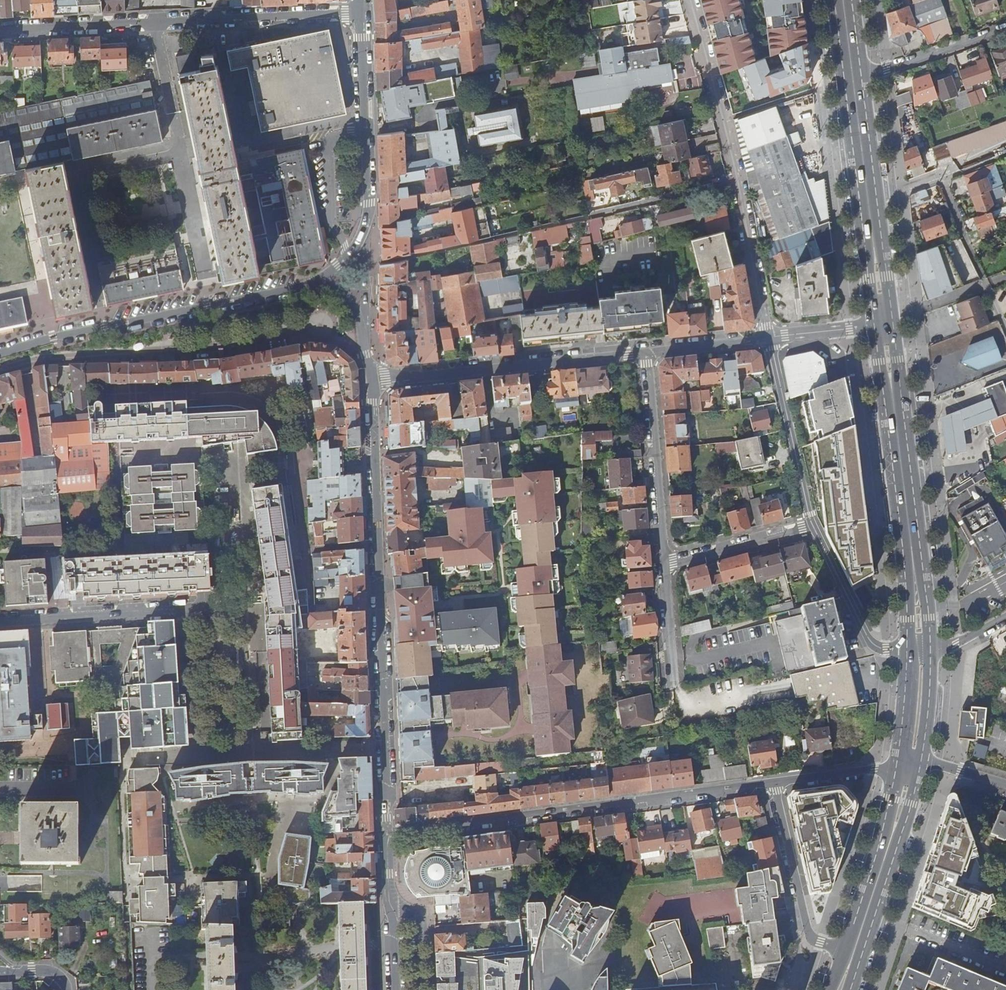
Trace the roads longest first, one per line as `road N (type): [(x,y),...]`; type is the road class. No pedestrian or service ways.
road 1 (residential): [(370,380),(386,837)]
road 2 (residential): [(386,837),(775,781)]
road 3 (residential): [(364,347),(309,329),(195,349),(44,359),(0,371)]
road 4 (residential): [(692,0),(768,338)]
road 5 (primary): [(932,651),(893,322)]
road 6 (primary): [(875,325),(910,651)]
road 7 (primary): [(835,0),(875,325)]
road 8 (residential): [(315,284),(0,353)]
road 9 (residential): [(647,353),(370,380)]
road 10 (unclassified): [(201,275),(155,22)]
road 11 (primary): [(893,322),(861,75)]
road 12 (primary): [(849,989),(922,762)]
road 13 (residential): [(360,13),(368,203),(362,239)]
road 14 (residential): [(665,566),(647,353)]
road 15 (residential): [(0,620),(209,605)]
road 16 (residential): [(360,13),(155,22)]
road 17 (residential): [(846,949),(810,937),(775,781)]
road 18 (residential): [(768,338),(815,527)]
road 19 (primary): [(897,768),(846,949)]
road 20 (residential): [(815,527),(871,642),(910,651)]
road 21 (residential): [(155,22),(0,29)]
road 22 (residential): [(815,527),(665,566)]
road 23 (residential): [(1005,28),(861,75)]
road 24 (residential): [(775,781),(897,768)]
road 25 (residential): [(768,338),(647,353)]

